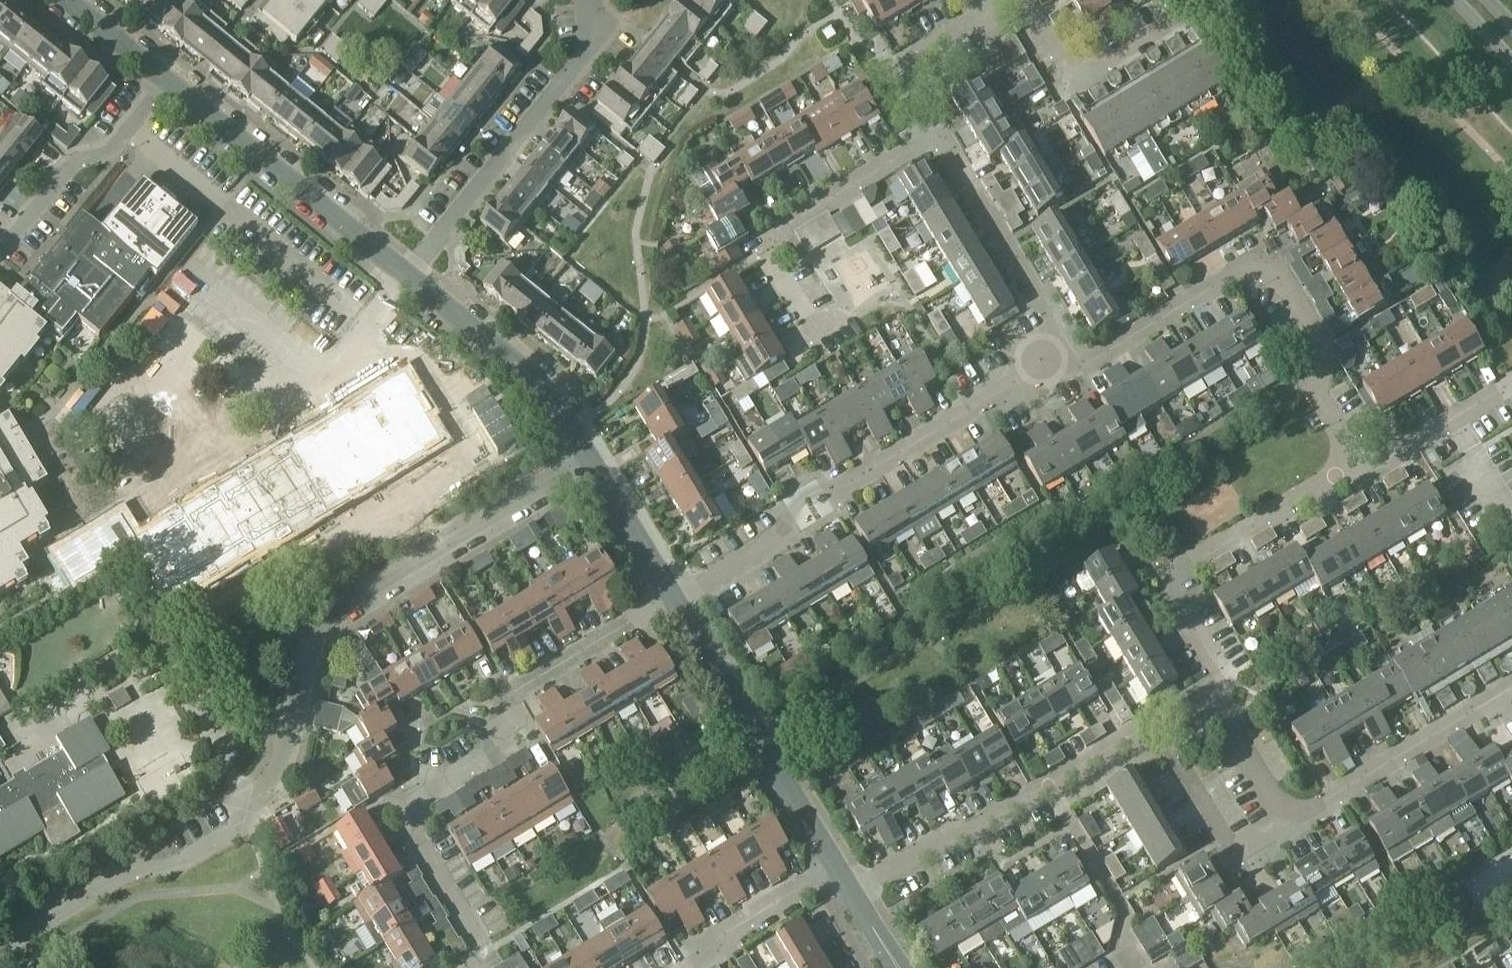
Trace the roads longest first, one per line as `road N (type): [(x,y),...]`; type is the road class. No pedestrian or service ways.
road 1 (residential): [(0,946),(134,866),(167,865),(242,823),(274,772),(314,622),(590,457)]
road 2 (residential): [(1351,465),(1310,386),(1322,355),(1262,262),(1075,370),(1058,345)]
road 3 (residential): [(679,597),(794,522),(808,502),(1058,345)]
road 4 (residential): [(928,130),(901,81),(1030,2),(1082,77),(1189,24)]
road 5 (residential): [(853,893),(1179,705),(1208,702)]
road 6 (residential): [(1208,702),(1219,677),(1165,580),(1351,465)]
road 7 (residential): [(402,270),(595,38),(588,0)]
road 8 (residential): [(852,326),(832,339),(778,246),(789,219),(928,130)]
road 9 (unclassified): [(841,872),(679,597)]
road 10 (unclassified): [(402,270),(168,80)]
road 11 (unclassified): [(590,457),(556,402),(402,270)]
road 12 (residential): [(1058,345),(945,135),(928,130)]
road 13 (residential): [(1511,687),(1289,814)]
road 14 (residential): [(0,247),(80,156),(116,147),(168,80)]
road 15 (residential): [(1351,465),(1357,476),(1511,384)]
road 16 (residential): [(684,967),(841,872)]
road 17 (residential): [(1289,814),(1234,850),(1175,755)]
road 18 (unclassified): [(679,597),(590,457)]
road 19 (residential): [(1289,814),(1208,702)]
road 20 (unclassified): [(168,80),(68,0)]

